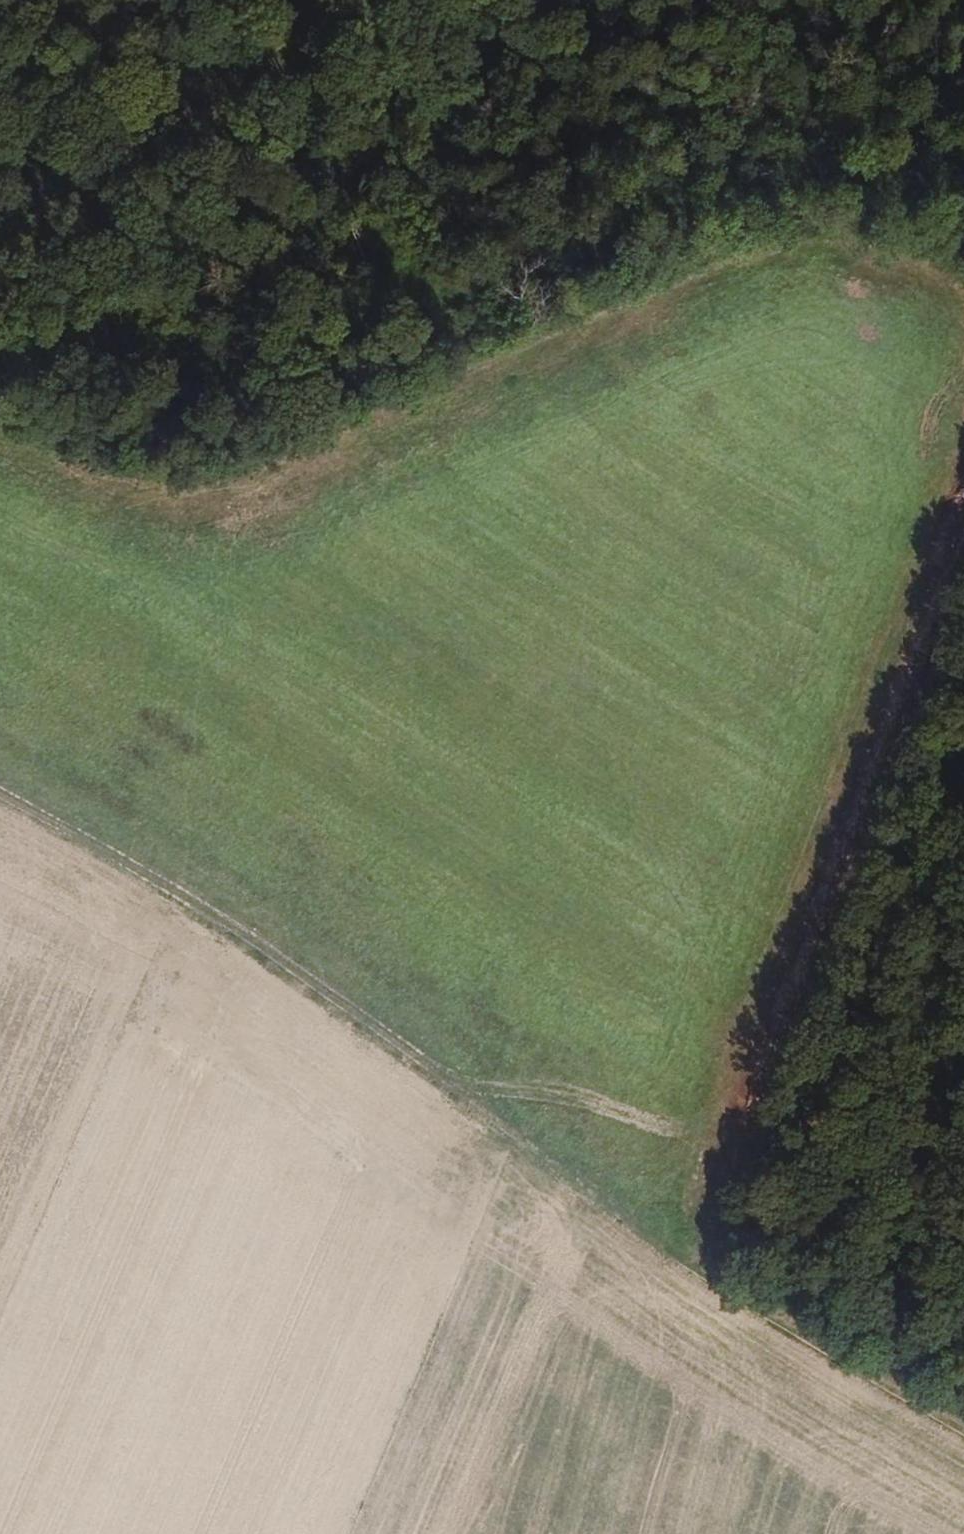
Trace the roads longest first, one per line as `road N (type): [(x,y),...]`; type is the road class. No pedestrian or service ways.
road 1 (track): [(0,798),(187,912),(725,1290),(963,1427)]

